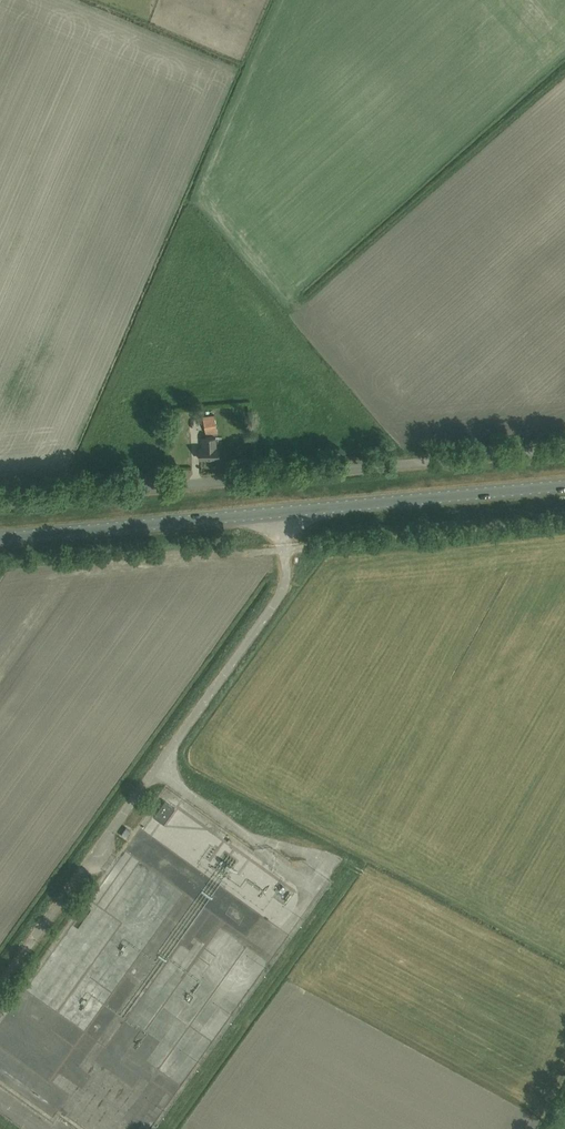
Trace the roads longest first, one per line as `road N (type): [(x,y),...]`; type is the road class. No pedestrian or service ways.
road 1 (secondary): [(564,485),(0,539)]
road 2 (unclassified): [(0,502),(564,449)]
road 3 (track): [(285,551),(564,528)]

